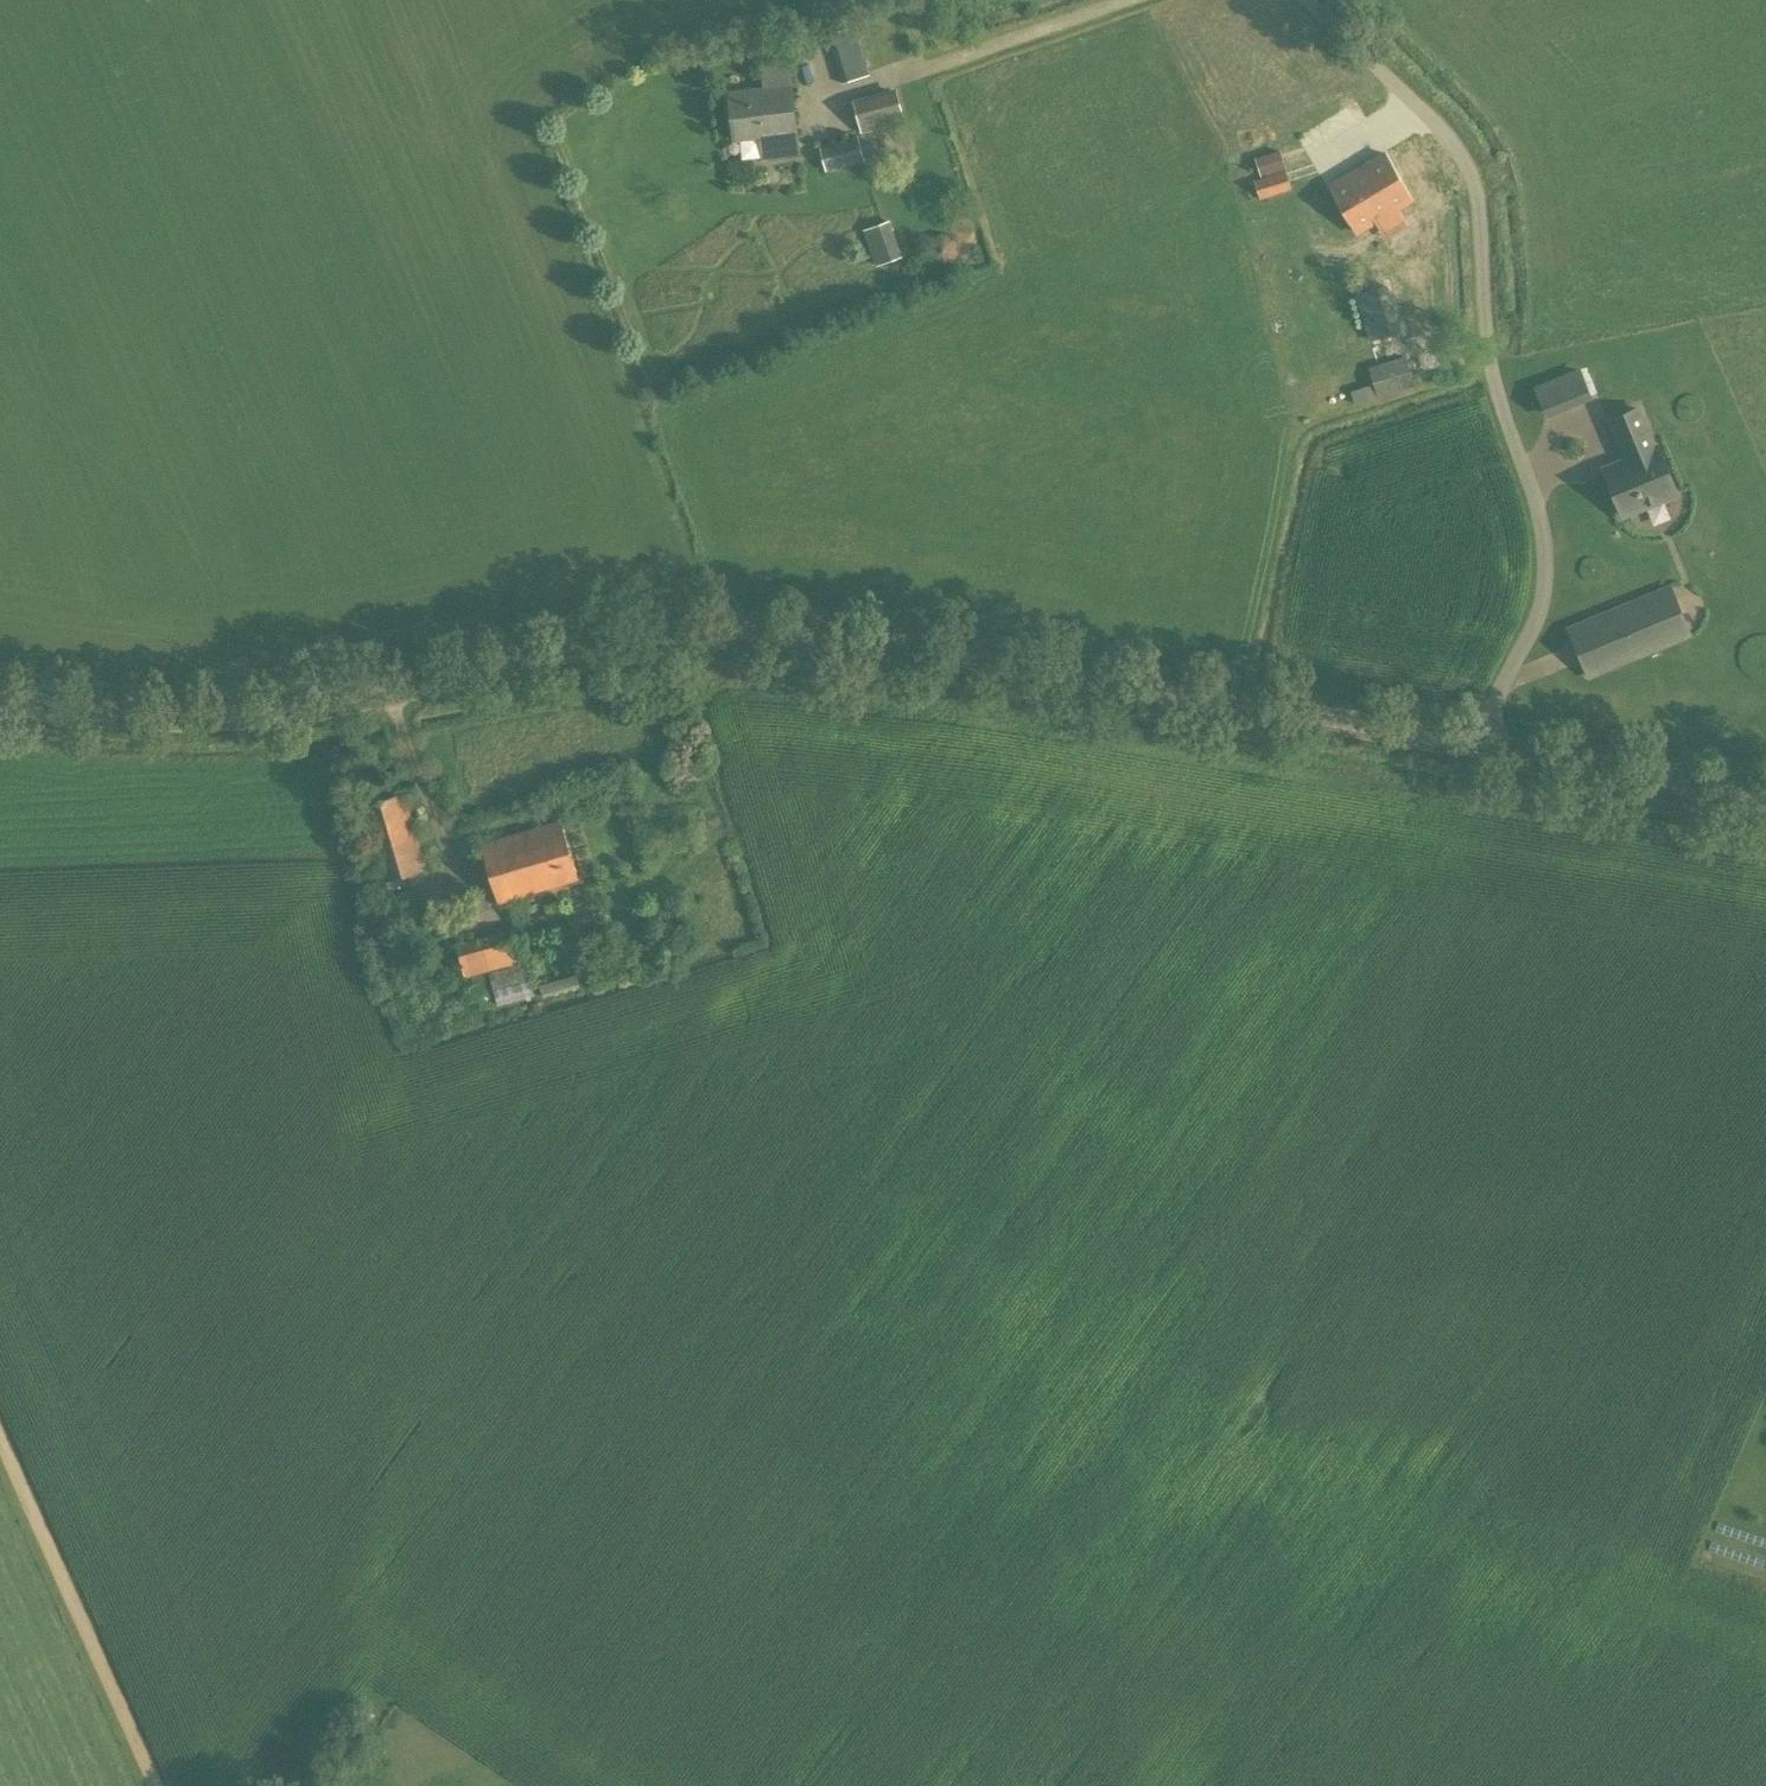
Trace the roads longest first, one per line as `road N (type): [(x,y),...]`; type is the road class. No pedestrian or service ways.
road 1 (tertiary): [(1477,745),(889,655),(750,645),(589,653),(261,721),(88,714),(0,701)]
road 2 (unclassified): [(1477,745),(1534,624),(1545,568),(1544,537),(1488,364),(1474,185),(1452,143),(1303,0)]
road 3 (track): [(155,1785),(0,1443)]
road 4 (tertiary): [(1765,797),(1477,745)]
road 5 (unclassified): [(1128,0),(950,66)]

